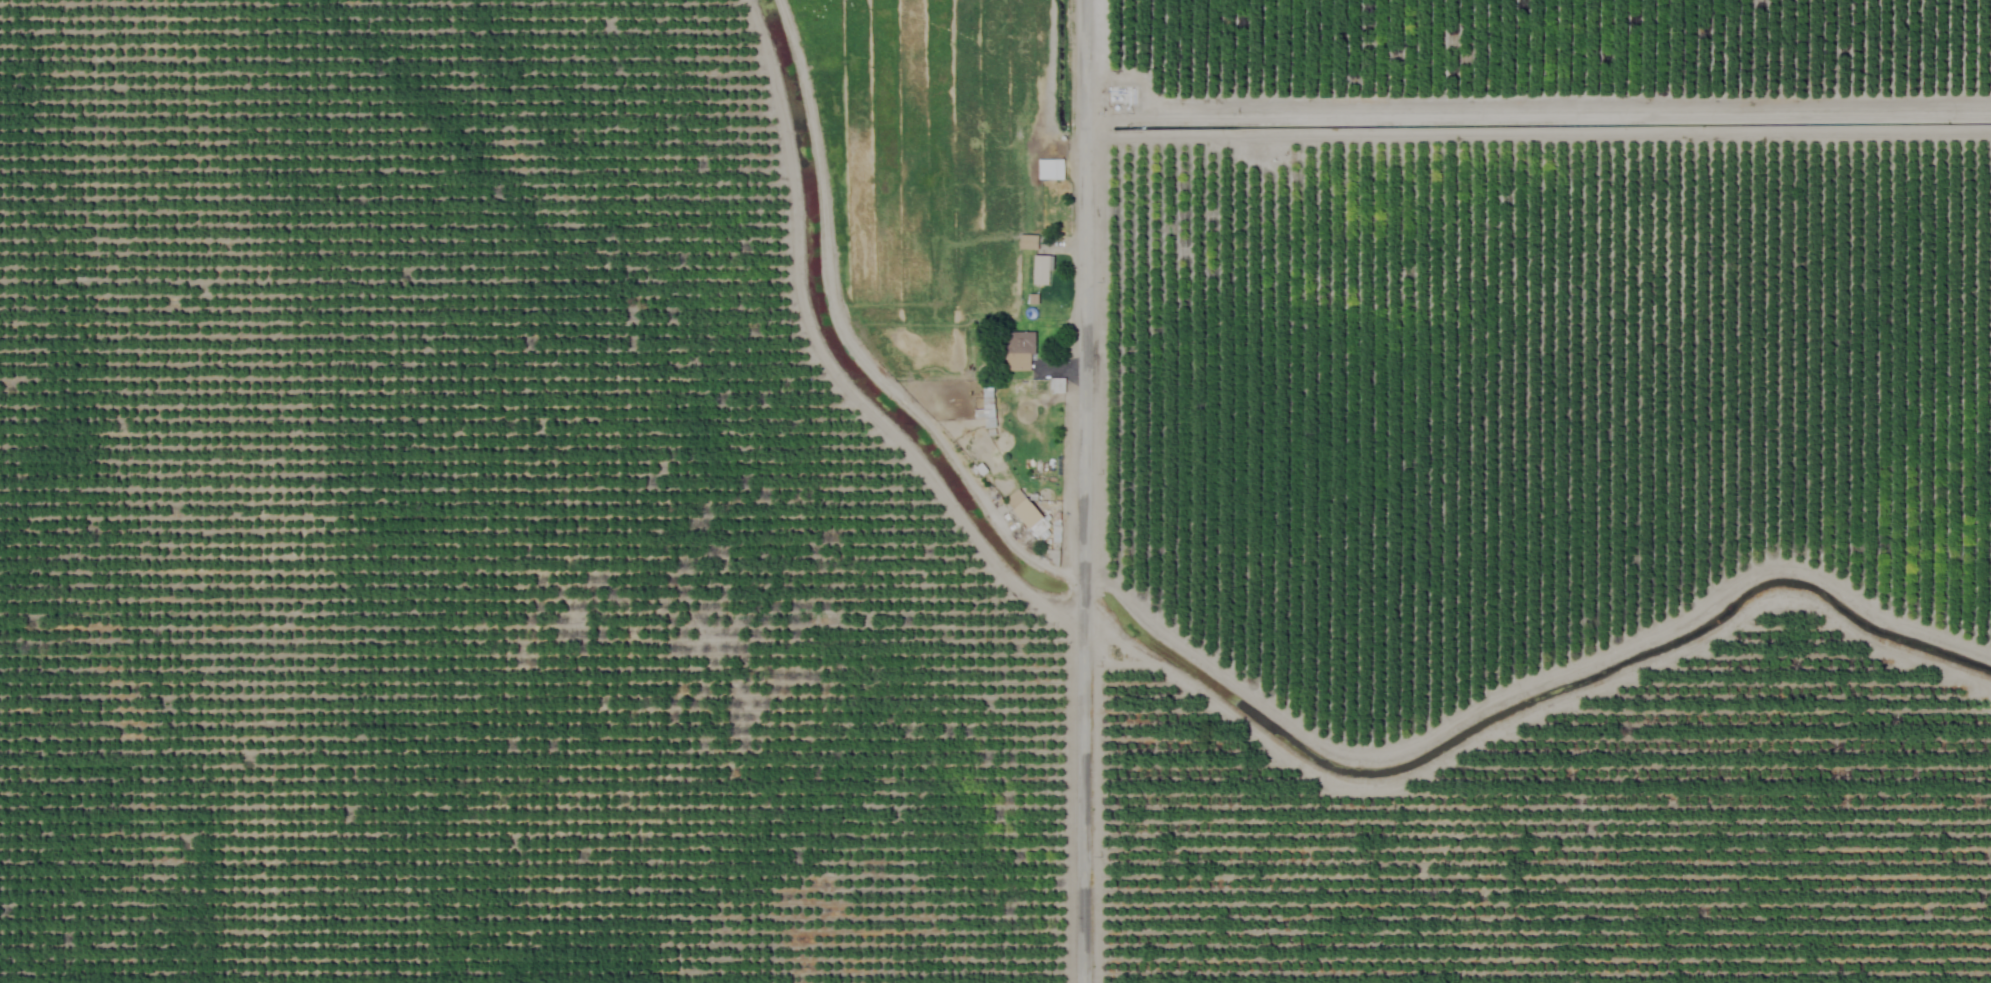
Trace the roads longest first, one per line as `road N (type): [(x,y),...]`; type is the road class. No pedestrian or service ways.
road 1 (residential): [(1083,982),(1083,0)]

